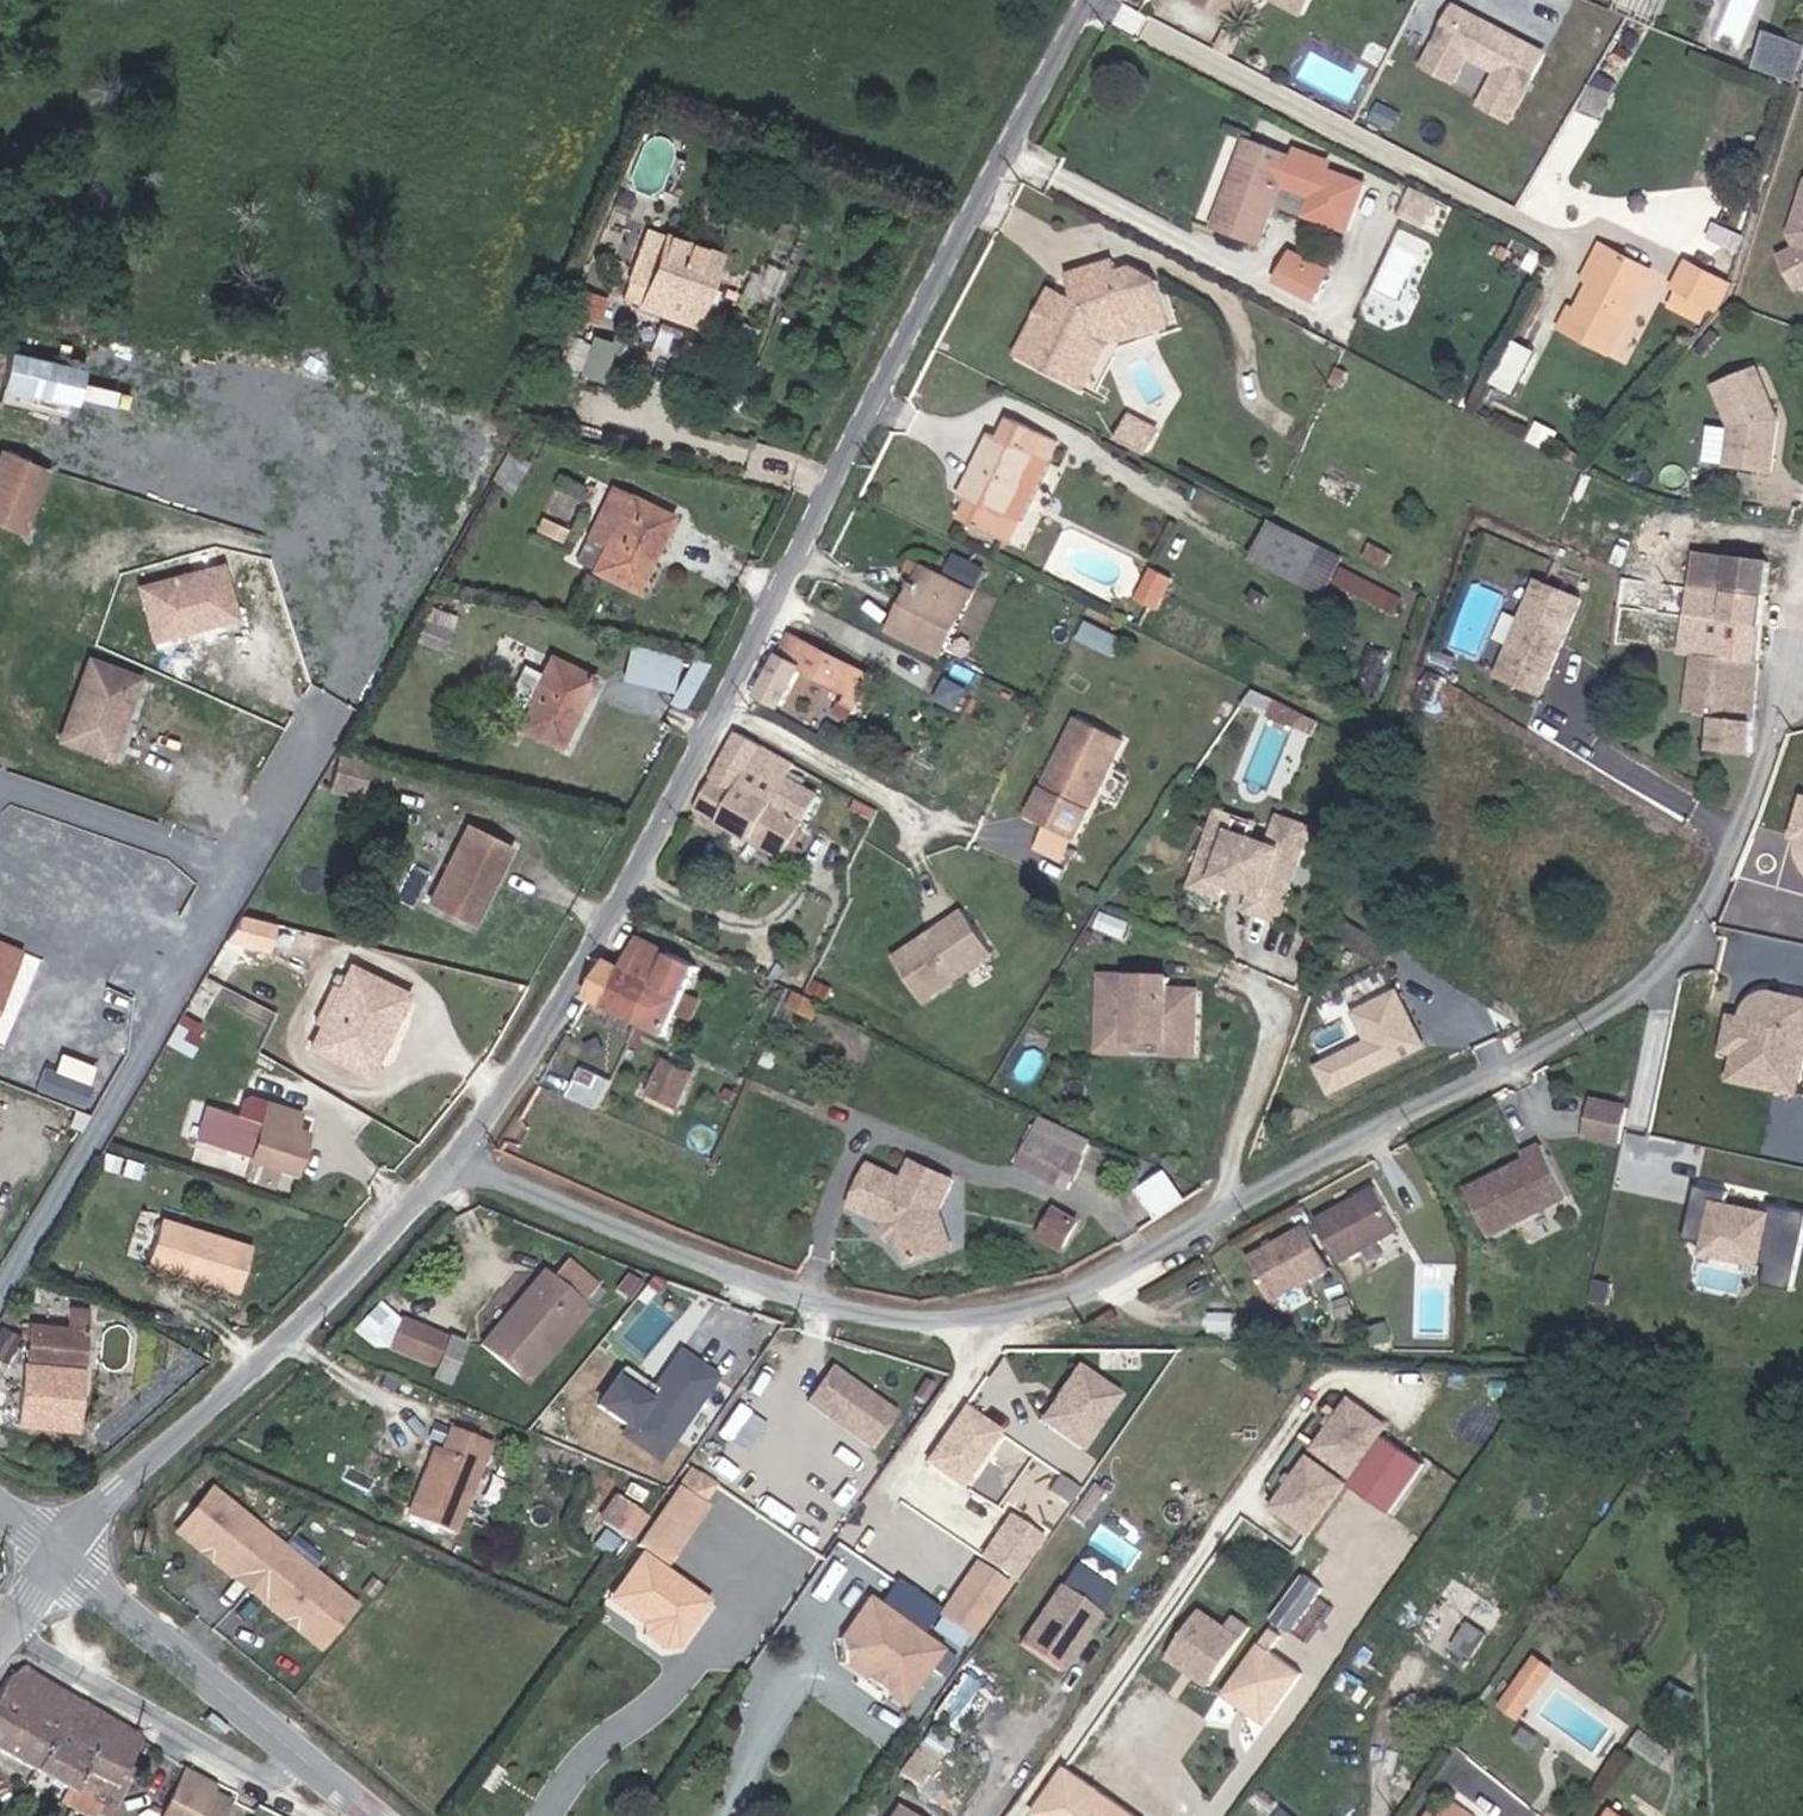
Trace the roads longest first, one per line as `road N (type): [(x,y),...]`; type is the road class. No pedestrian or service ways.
road 1 (residential): [(469,1150),(687,1256),(861,1309),(972,1319),(1074,1293),(1234,1219),(1364,1130),(1503,1075),(1611,1020),(1680,952),(1745,860),(1785,746)]
road 2 (residential): [(1102,0),(704,743),(469,1150)]
road 3 (residential): [(469,1150),(334,1298),(95,1507),(57,1558)]
road 4 (residential): [(373,1815),(57,1558)]

